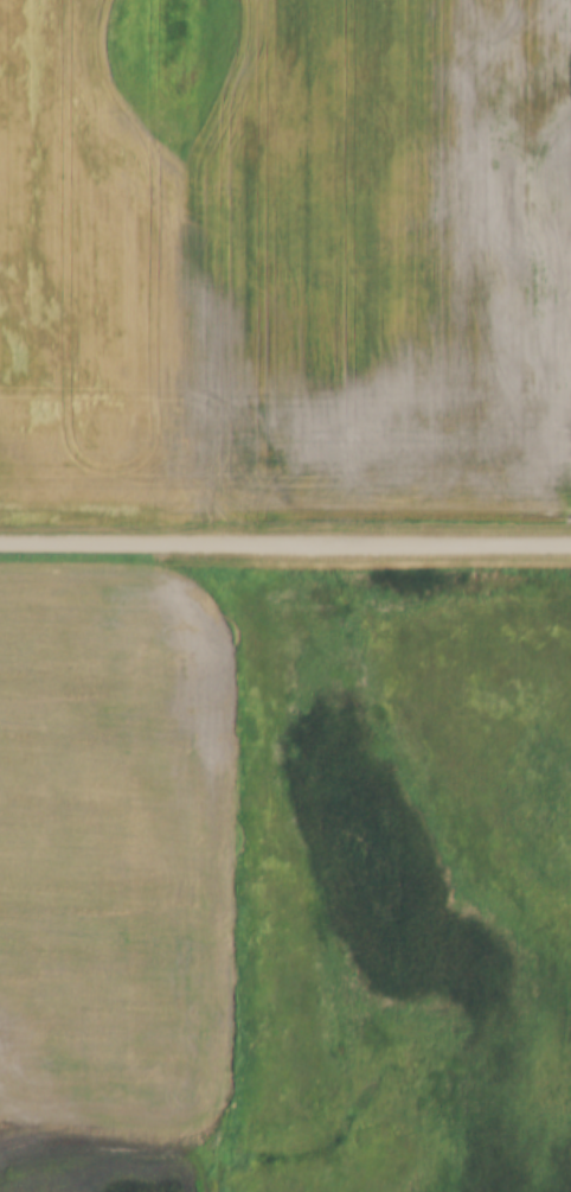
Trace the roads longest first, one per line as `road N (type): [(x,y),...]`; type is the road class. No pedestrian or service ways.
road 1 (tertiary): [(0,543),(570,544)]

